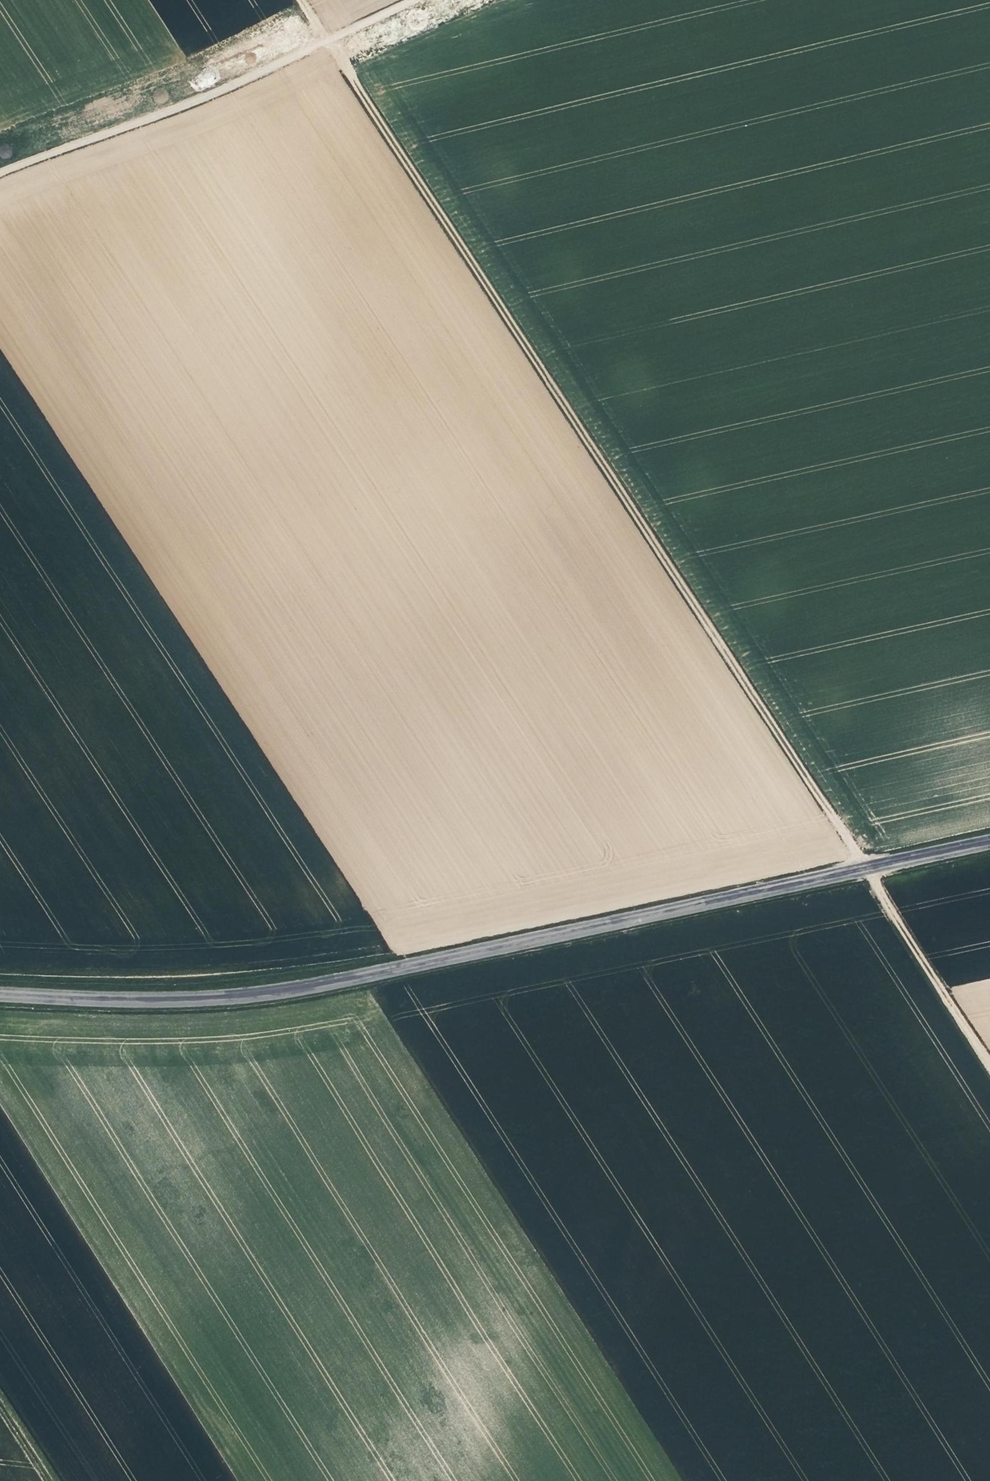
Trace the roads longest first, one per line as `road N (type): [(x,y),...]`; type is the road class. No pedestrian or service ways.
road 1 (track): [(866,868),(305,0)]
road 2 (secondary): [(0,994),(159,999),(305,987),(989,842)]
road 3 (unclassified): [(406,0),(255,73),(0,171)]
road 4 (track): [(866,868),(989,1067)]

